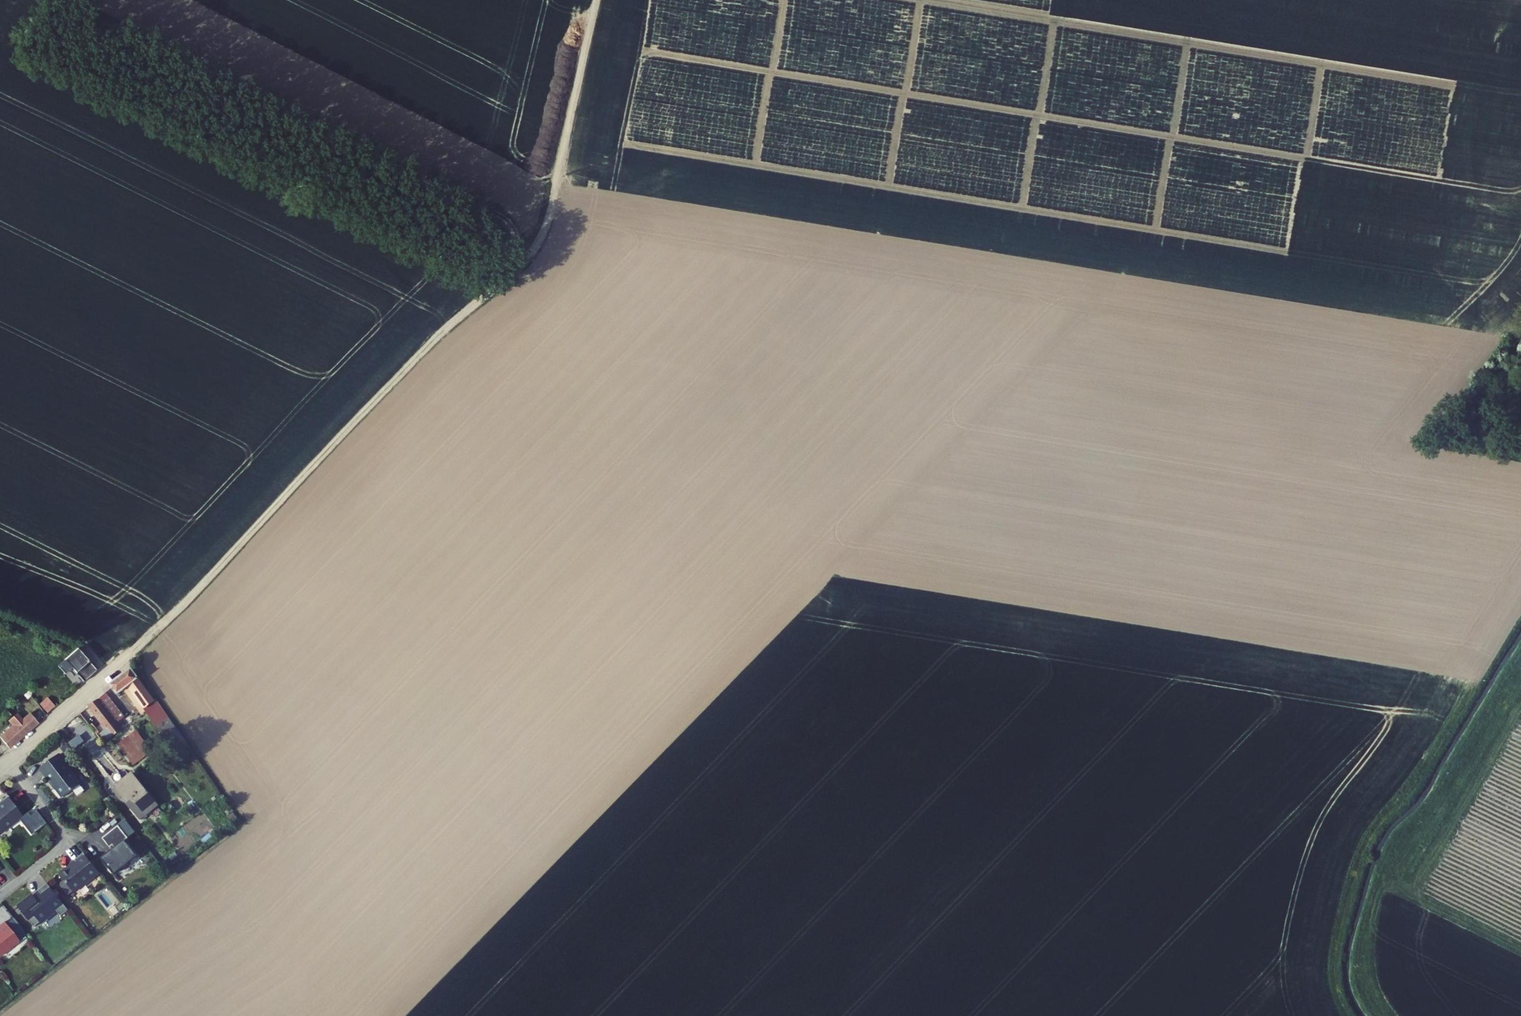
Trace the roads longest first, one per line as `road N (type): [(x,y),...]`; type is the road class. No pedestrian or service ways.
road 1 (track): [(593,0),(530,255),(134,651)]
road 2 (residential): [(10,761),(69,841),(0,896)]
road 3 (residential): [(134,651),(10,761)]

